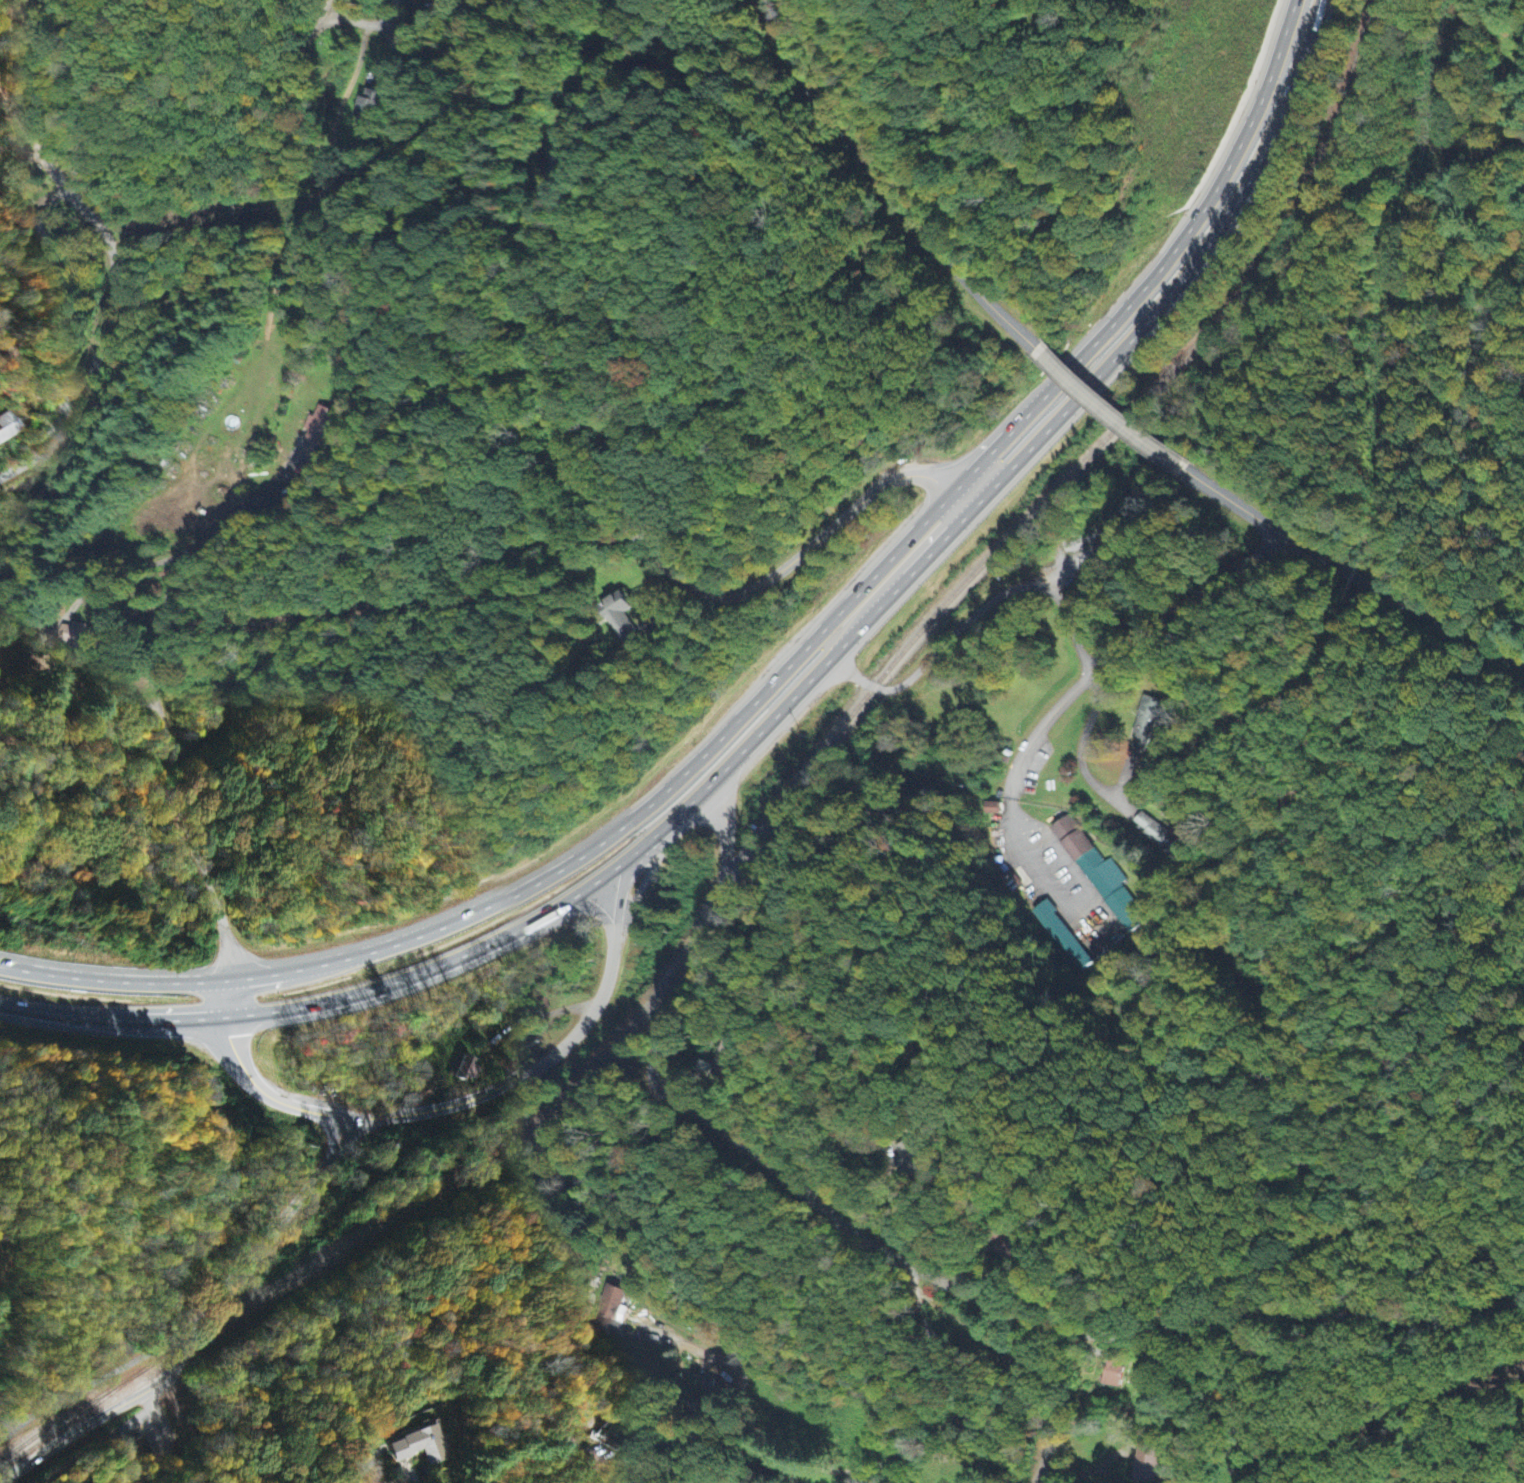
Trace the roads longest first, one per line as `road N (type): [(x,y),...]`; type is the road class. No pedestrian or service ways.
road 1 (trunk): [(0,1004),(158,1020),(274,1011),(360,994),(522,928),(659,831),(975,505)]
road 2 (trunk): [(956,488),(678,778),(592,848),(515,895),(372,953),(276,975),(178,983),(0,965)]
road 3 (residential): [(956,488),(919,474),(894,478),(773,575),(717,596),(666,569),(594,483),(555,401),(531,243),(548,173),(627,0)]
road 4 (residential): [(1133,1334),(1027,1319),(885,1254),(655,1087),(652,1059),(704,968),(717,922),(720,773)]
road 5 (residential): [(167,1379),(185,1416),(212,1425),(225,1415),(237,1375),(259,1358),(364,1367),(393,1357),(429,1311),(486,1310),(505,1323),(518,1370),(574,1439),(559,1465),(500,1482)]
road 6 (trunk): [(975,505),(1130,341),(1230,212),(1291,88),(1319,0)]
road 7 (trunk): [(1294,0),(1251,120),(1190,226),(1113,322),(956,488)]
road 8 (track): [(871,938),(920,923),(956,924),(1033,1056),(1115,1138),(1199,1290)]
road 9 (residential): [(10,1482),(167,1379),(186,1358),(201,1314),(325,1175),(356,1117)]
road 10 (residential): [(861,1482),(830,1468),(785,1463),(747,1419),(716,1235),(667,1158),(655,1087)]
road 11 (residential): [(356,1117),(409,1115),(498,1090),(569,1037),(590,1011),(611,953),(604,876)]
road 12 (residential): [(1523,1296),(1502,1310),(1446,1322),(1246,1314),(1133,1334)]
road 13 (residential): [(111,308),(166,294),(204,267),(262,119),(325,0)]
road 14 (residential): [(1283,536),(1084,679),(1034,735),(1009,794)]
road 15 (residential): [(44,157),(105,240),(111,308),(58,435),(0,480)]
road 16 (secondary): [(1266,525),(1523,664)]
road 17 (secondary): [(785,56),(853,154),(965,280)]
road 18 (residential): [(1044,1437),(1037,1417),(971,1382),(935,1344),(917,1310),(909,1266)]
road 19 (residential): [(898,687),(1009,590),(1047,588),(1068,620)]
road 20 (residential): [(237,980),(230,1037),(254,1080),(310,1110),(356,1117)]
road 21 (residential): [(191,1335),(0,1426)]
road 22 (secondary): [(1036,347),(1185,469)]

